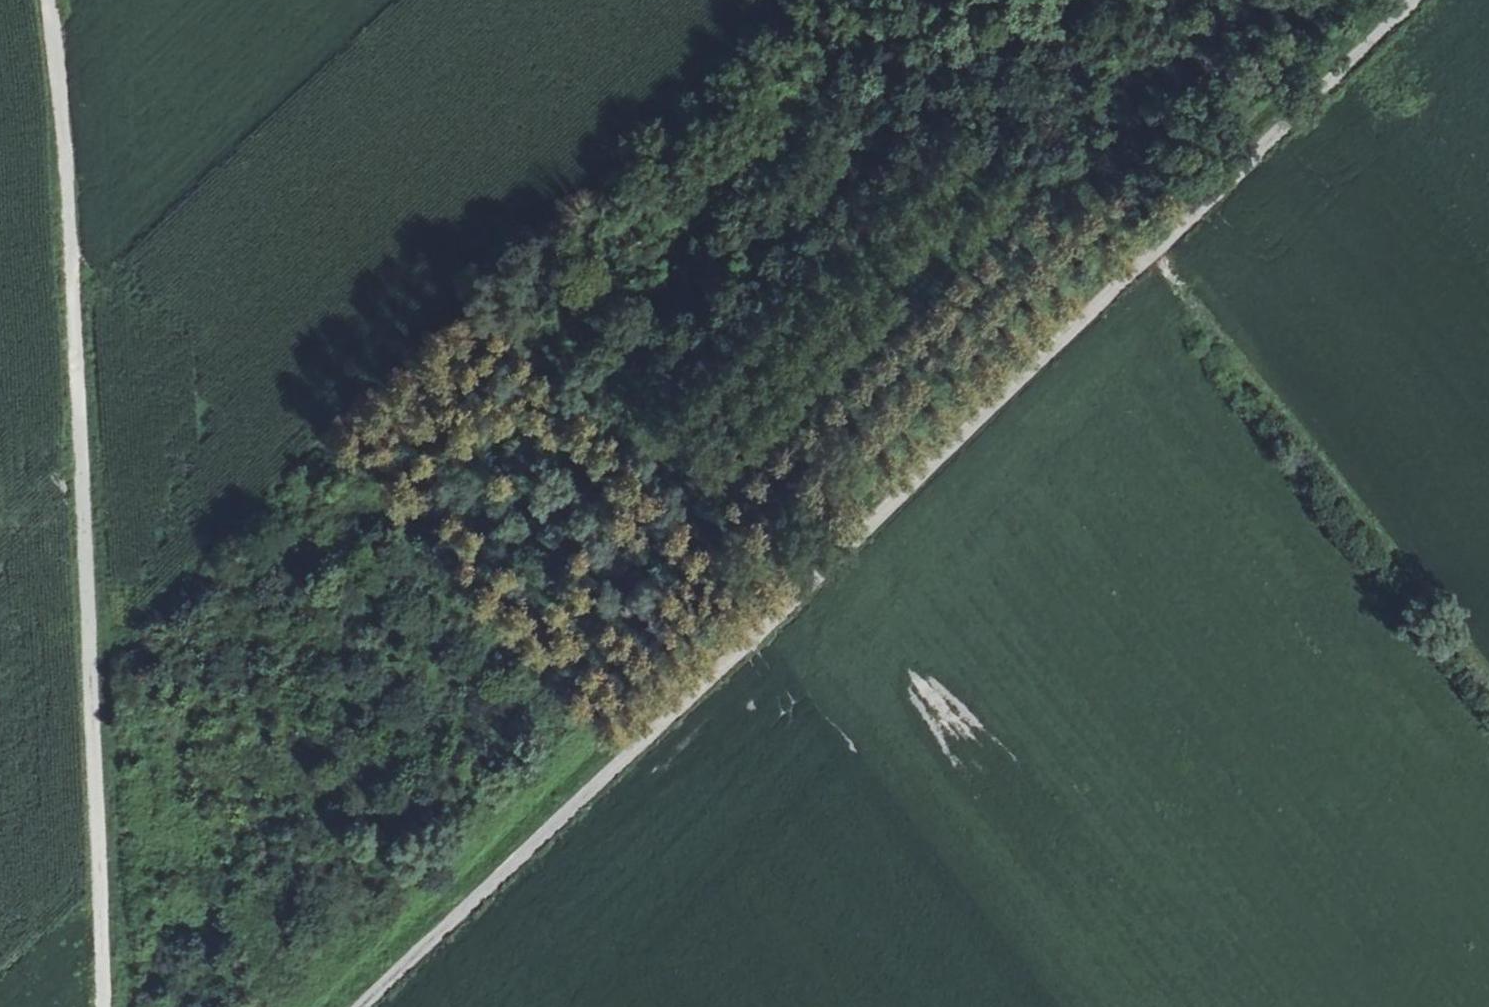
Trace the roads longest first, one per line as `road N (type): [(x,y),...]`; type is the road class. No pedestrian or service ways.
road 1 (track): [(1410,0),(362,1006)]
road 2 (track): [(103,1006),(65,156),(47,0)]

